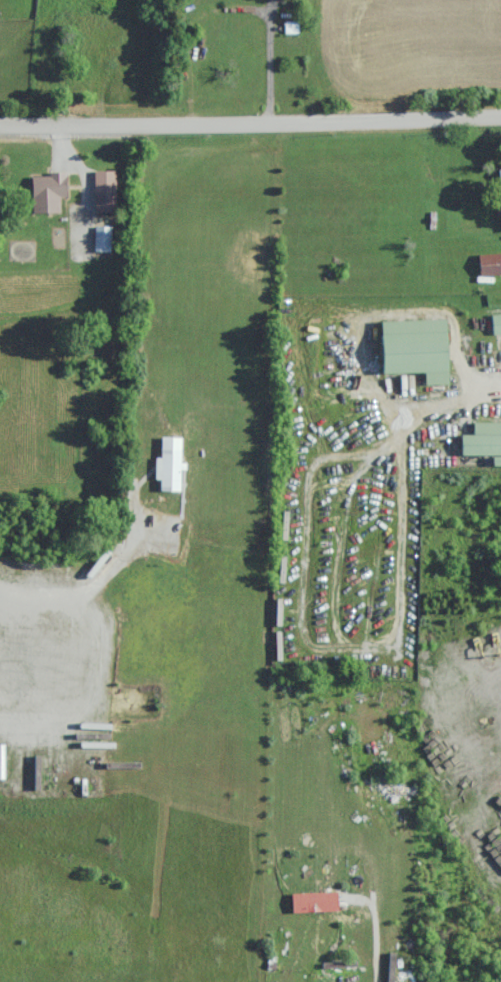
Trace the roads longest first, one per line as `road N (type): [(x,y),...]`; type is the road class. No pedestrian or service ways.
road 1 (residential): [(0,124),(500,118)]

